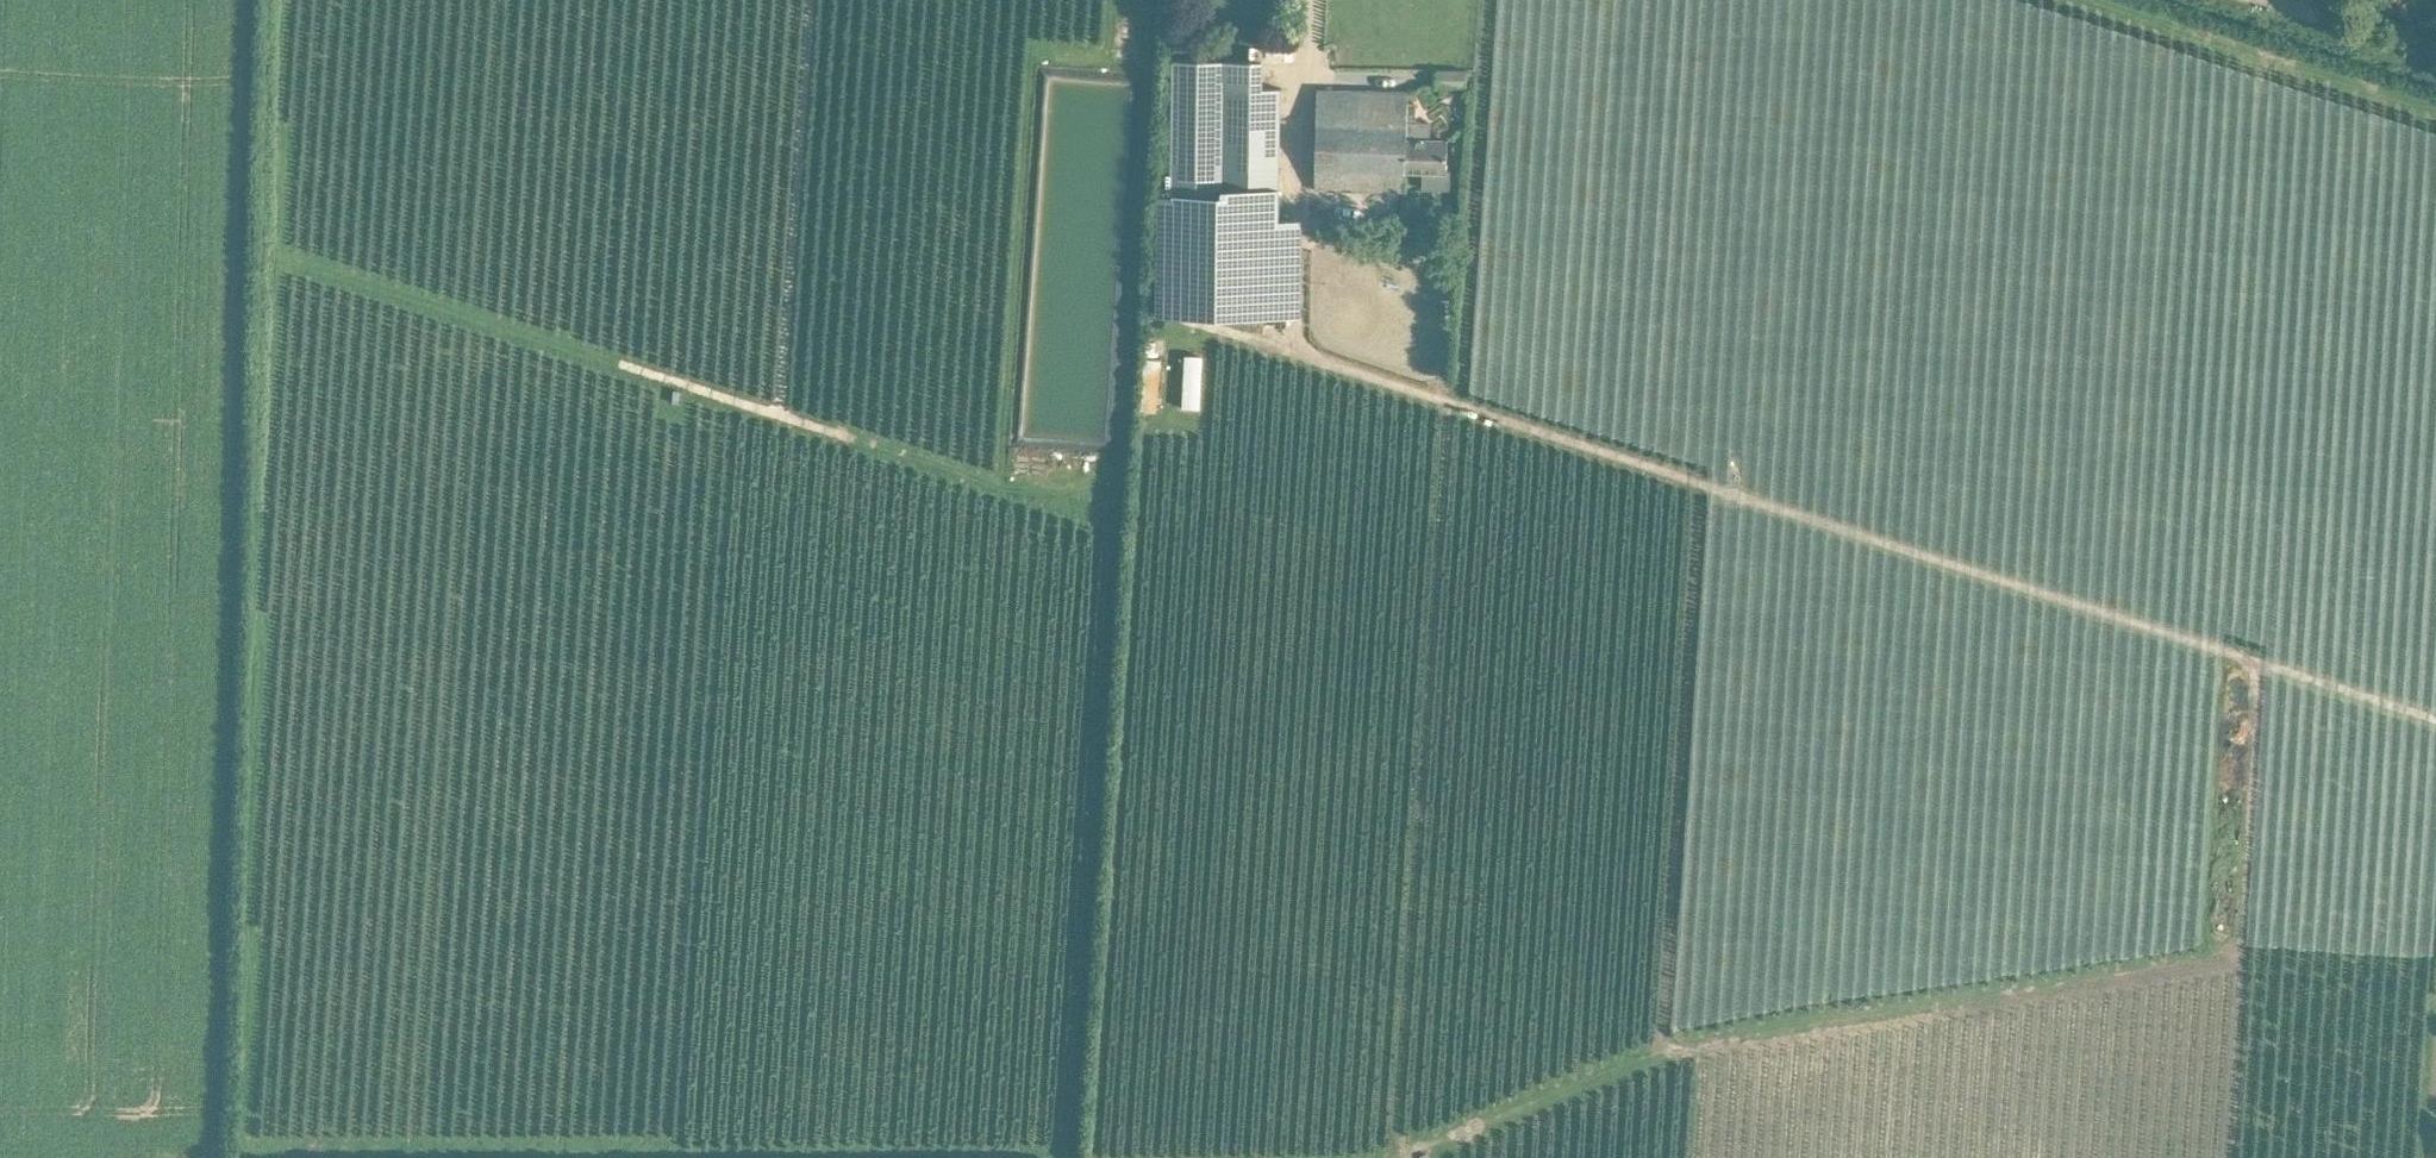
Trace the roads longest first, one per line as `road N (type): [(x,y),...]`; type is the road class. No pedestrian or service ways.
road 1 (track): [(2435,726),(1307,359)]

